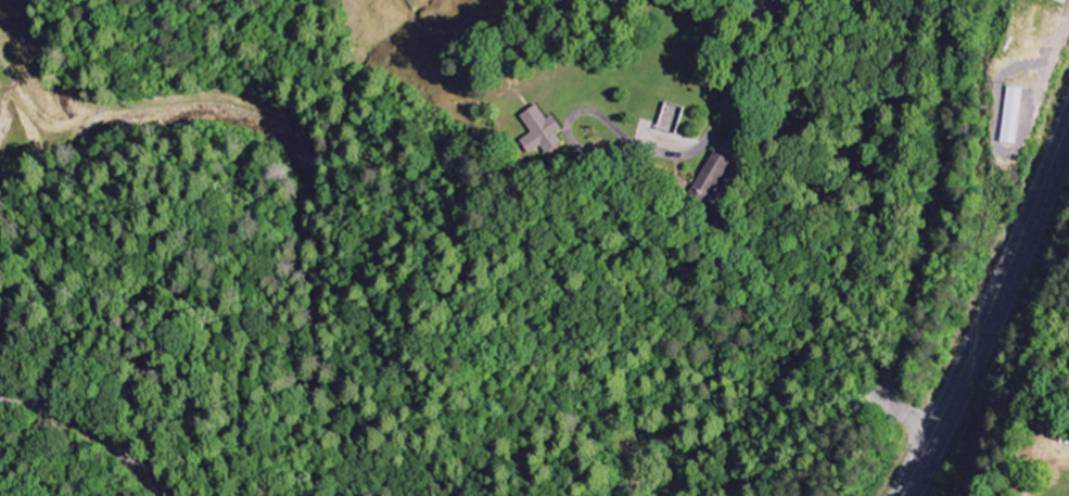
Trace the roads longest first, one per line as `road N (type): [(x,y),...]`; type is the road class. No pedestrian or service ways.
road 1 (trunk): [(1068,119),(903,495)]
road 2 (tertiary): [(0,400),(79,421),(173,495)]

